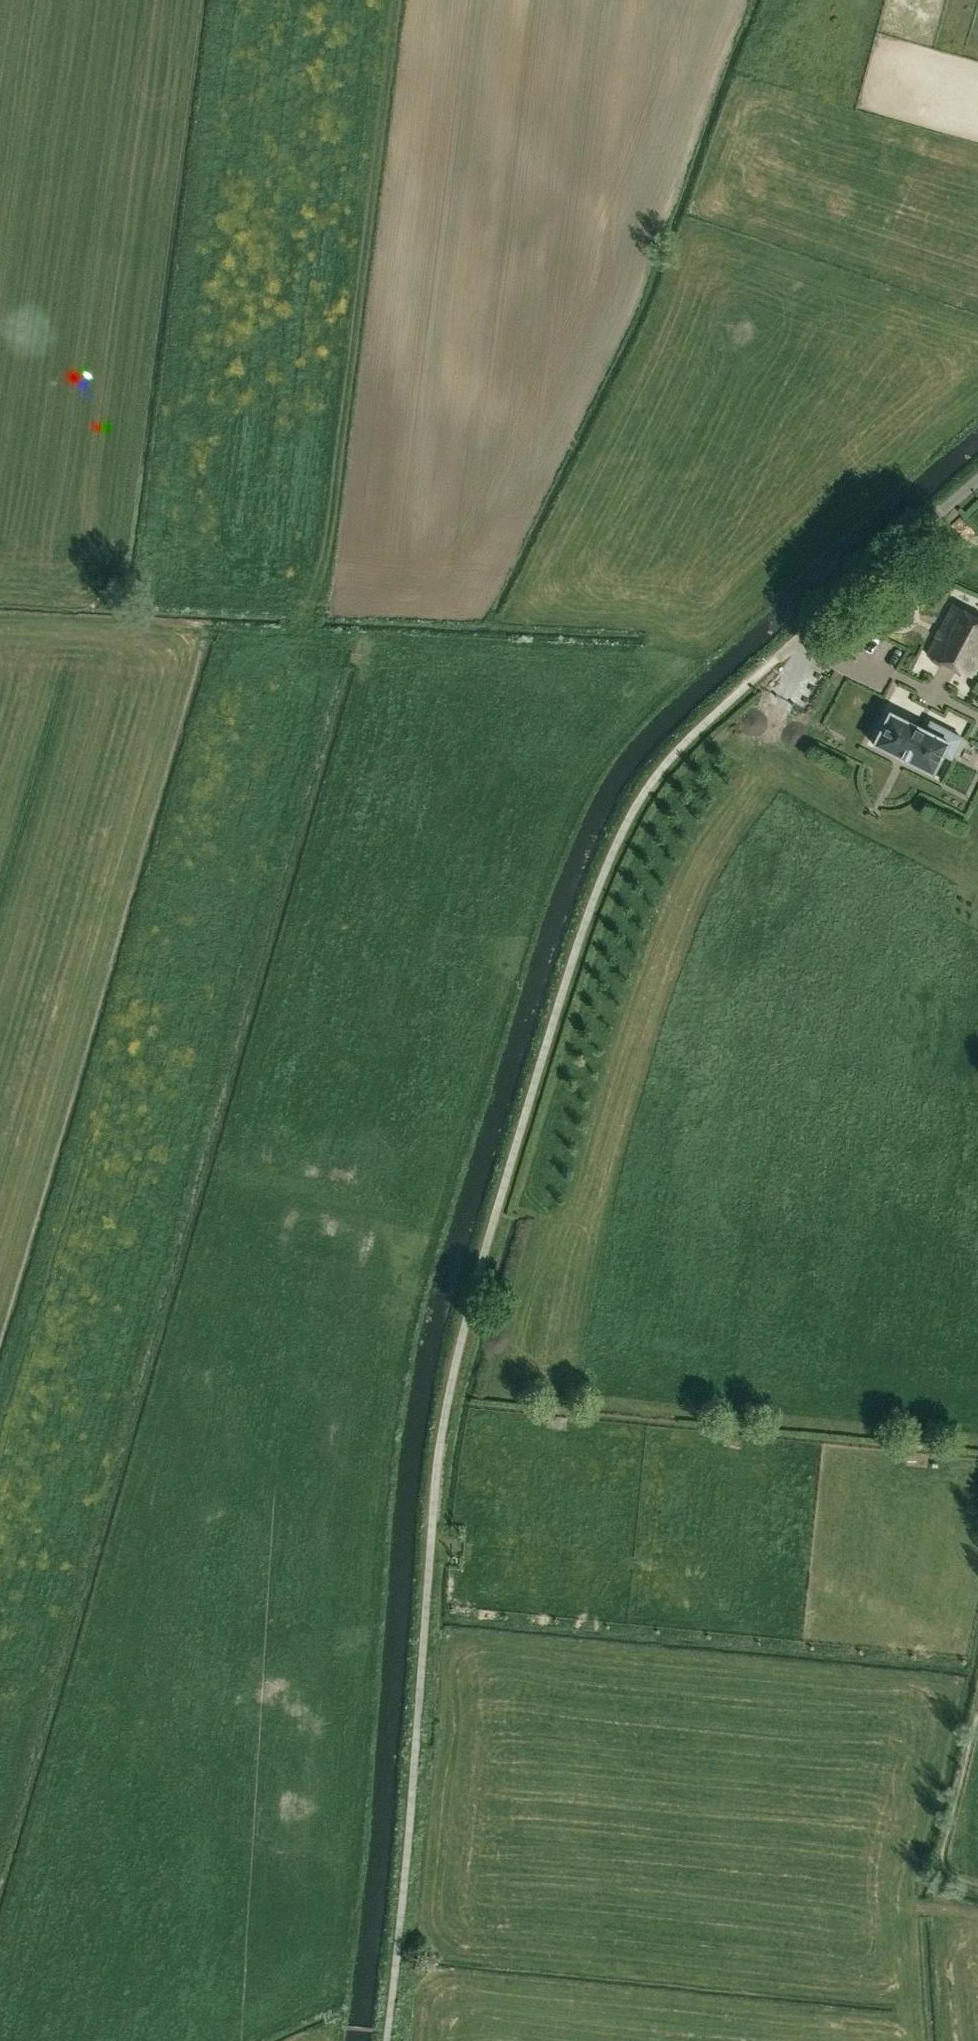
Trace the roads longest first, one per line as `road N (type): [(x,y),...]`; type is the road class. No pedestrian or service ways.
road 1 (unclassified): [(977,481),(795,643)]

